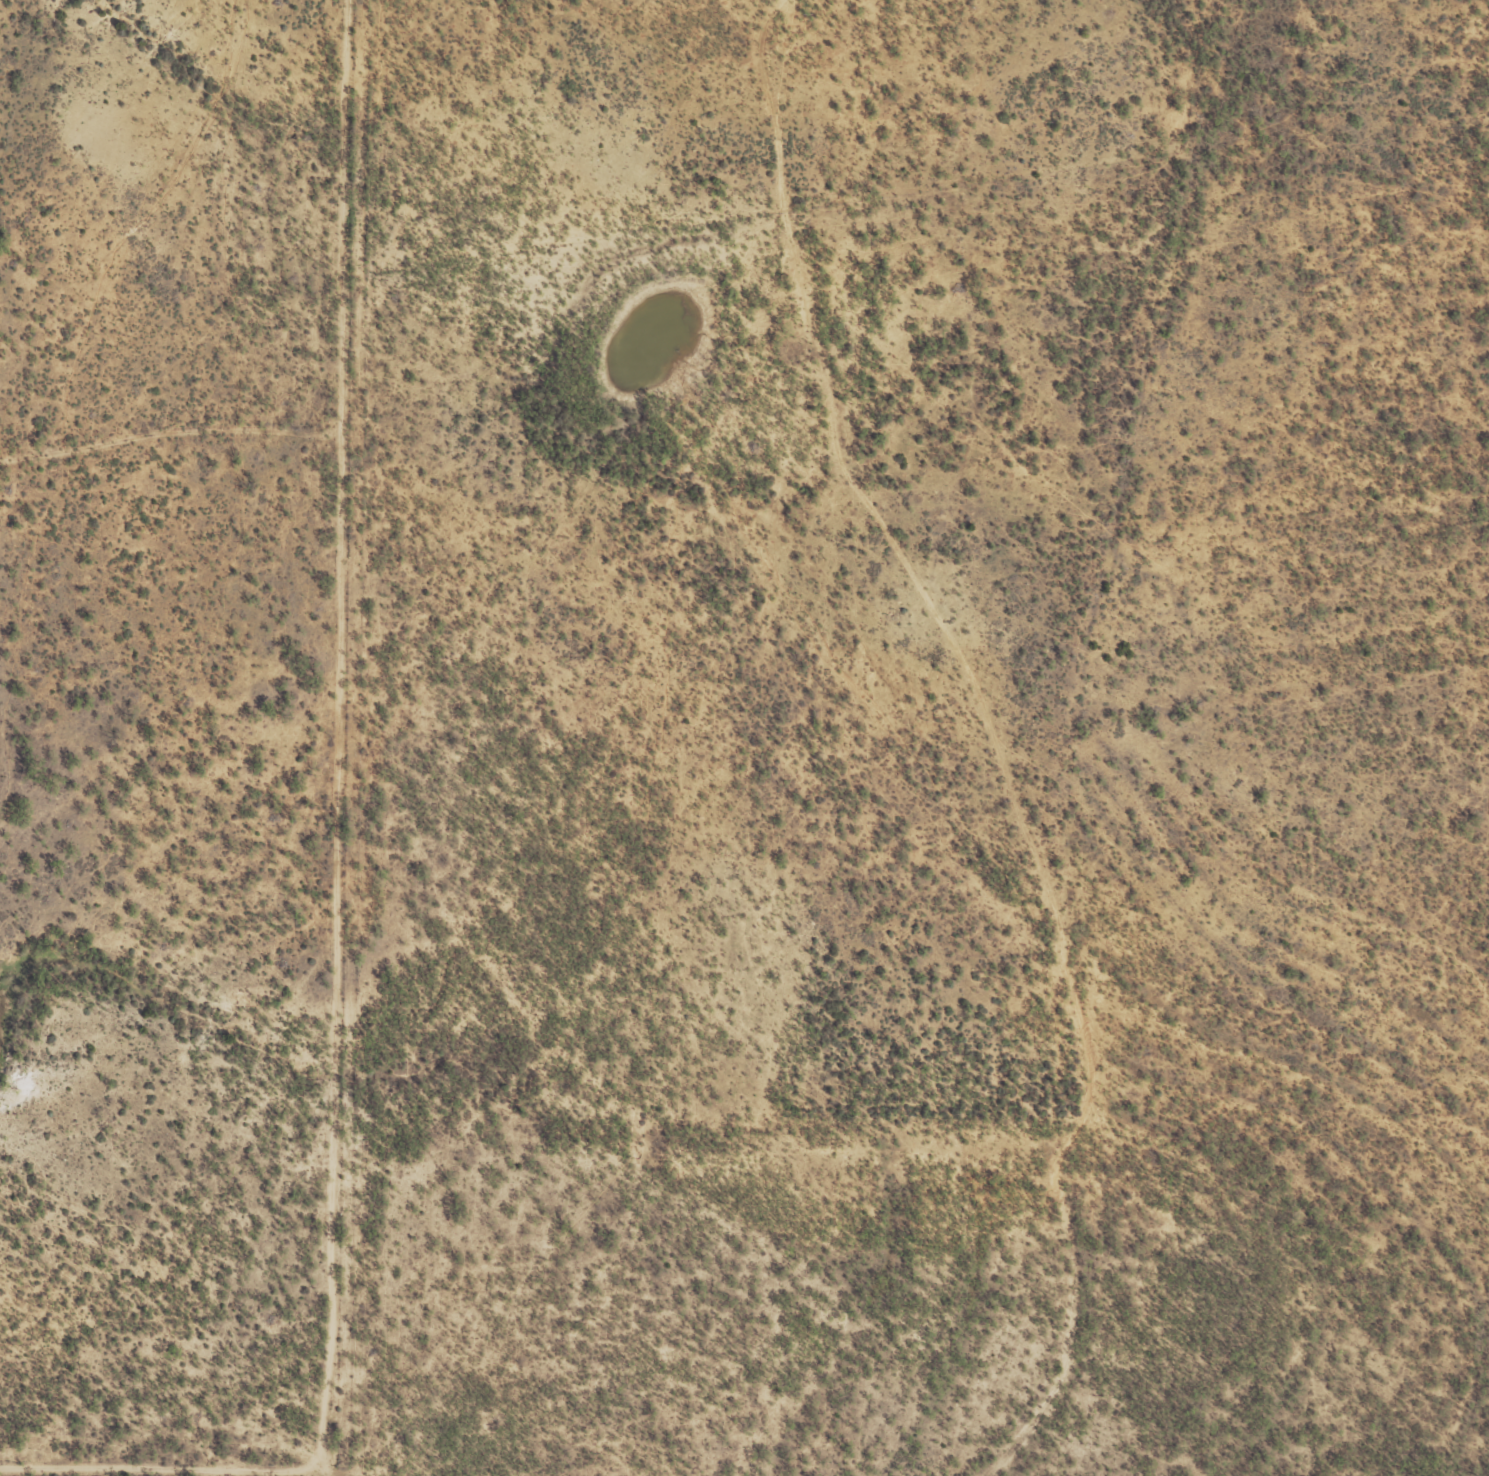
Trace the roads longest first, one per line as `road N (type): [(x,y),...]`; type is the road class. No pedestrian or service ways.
road 1 (residential): [(291,1475),(305,1449),(295,892),(385,730),(521,589),(547,533),(562,376),(612,315),(753,260),(778,189),(778,67),(717,0)]

